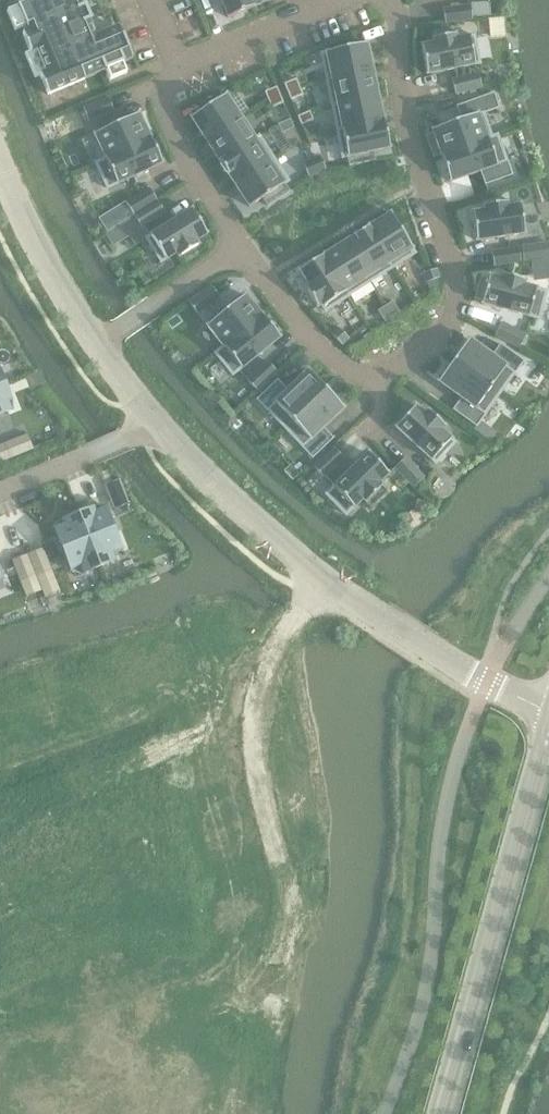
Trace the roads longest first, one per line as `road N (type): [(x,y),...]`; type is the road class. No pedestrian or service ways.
road 1 (residential): [(392,0),(402,111),(459,293),(450,328),(382,377),(355,374),(243,249)]
road 2 (tertiary): [(441,1113),(548,726)]
road 3 (residential): [(315,575),(548,716)]
road 4 (residential): [(177,749),(207,853),(209,901),(192,998)]
road 5 (residential): [(315,575),(284,632),(197,710),(177,749)]
road 6 (residential): [(155,422),(315,575)]
road 7 (residential): [(243,249),(166,117),(163,89),(175,66)]
road 8 (residential): [(0,1042),(108,1008),(192,998)]
road 9 (residential): [(0,171),(97,343)]
road 10 (residential): [(177,749),(0,810)]
road 11 (residential): [(175,66),(336,0)]
road 12 (residential): [(243,249),(97,343)]
road 13 (residential): [(0,493),(155,422)]
road 14 (residential): [(192,998),(160,1113)]

